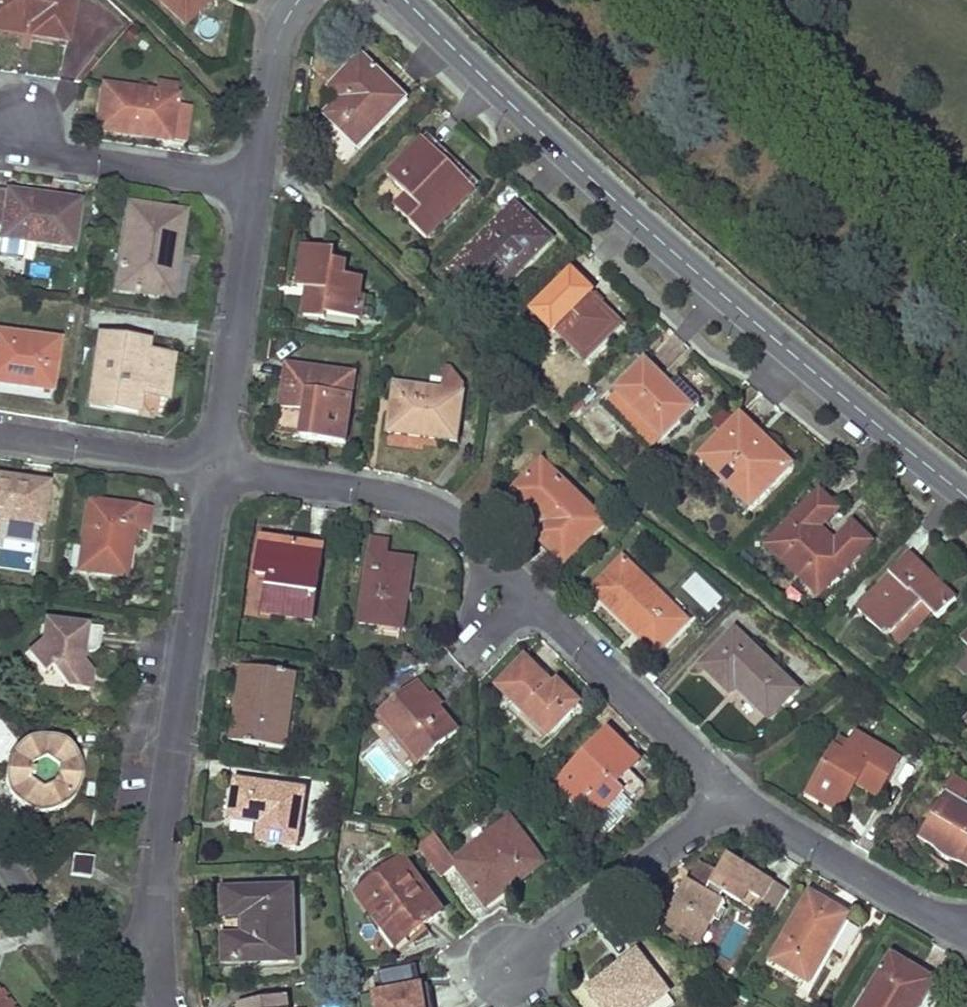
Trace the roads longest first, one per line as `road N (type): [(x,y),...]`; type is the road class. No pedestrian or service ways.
road 1 (tertiary): [(966,496),(637,219),(407,0)]
road 2 (residential): [(214,470),(389,495),(448,521),(732,798)]
road 3 (residential): [(151,950),(214,470)]
road 4 (residential): [(214,470),(256,188)]
road 5 (residential): [(732,798),(505,965)]
road 6 (residential): [(732,798),(919,911),(966,923)]
road 7 (residential): [(16,118),(41,155),(256,188)]
road 8 (residential): [(0,436),(214,470)]
road 9 (residential): [(151,950),(101,960),(68,950),(0,863)]
road 10 (residential): [(256,188),(275,50),(298,0)]

